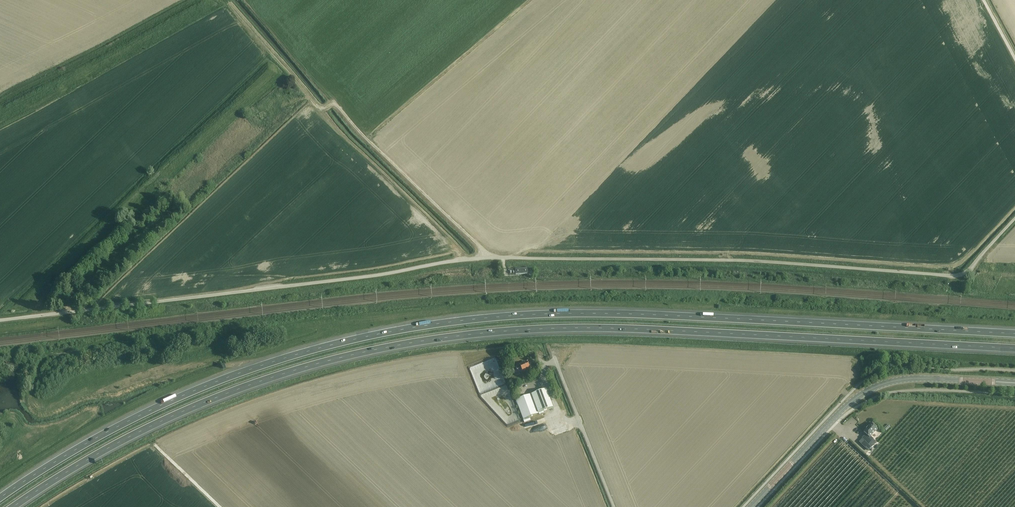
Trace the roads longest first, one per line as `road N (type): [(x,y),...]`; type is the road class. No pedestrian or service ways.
road 1 (motorway): [(1014,334),(611,314),(436,324),(307,351),(212,383),(115,428),(0,498)]
road 2 (unclassified): [(0,320),(490,258),(756,261),(952,276),(967,271),(1014,219)]
road 3 (motorway): [(13,506),(119,442),(216,398),(308,366),(438,338),(609,328),(1014,348)]
road 4 (track): [(481,258),(479,245),(337,106),(315,104),(224,0)]
road 5 (secondary): [(751,506),(849,403),(879,386),(910,379),(1014,383)]

